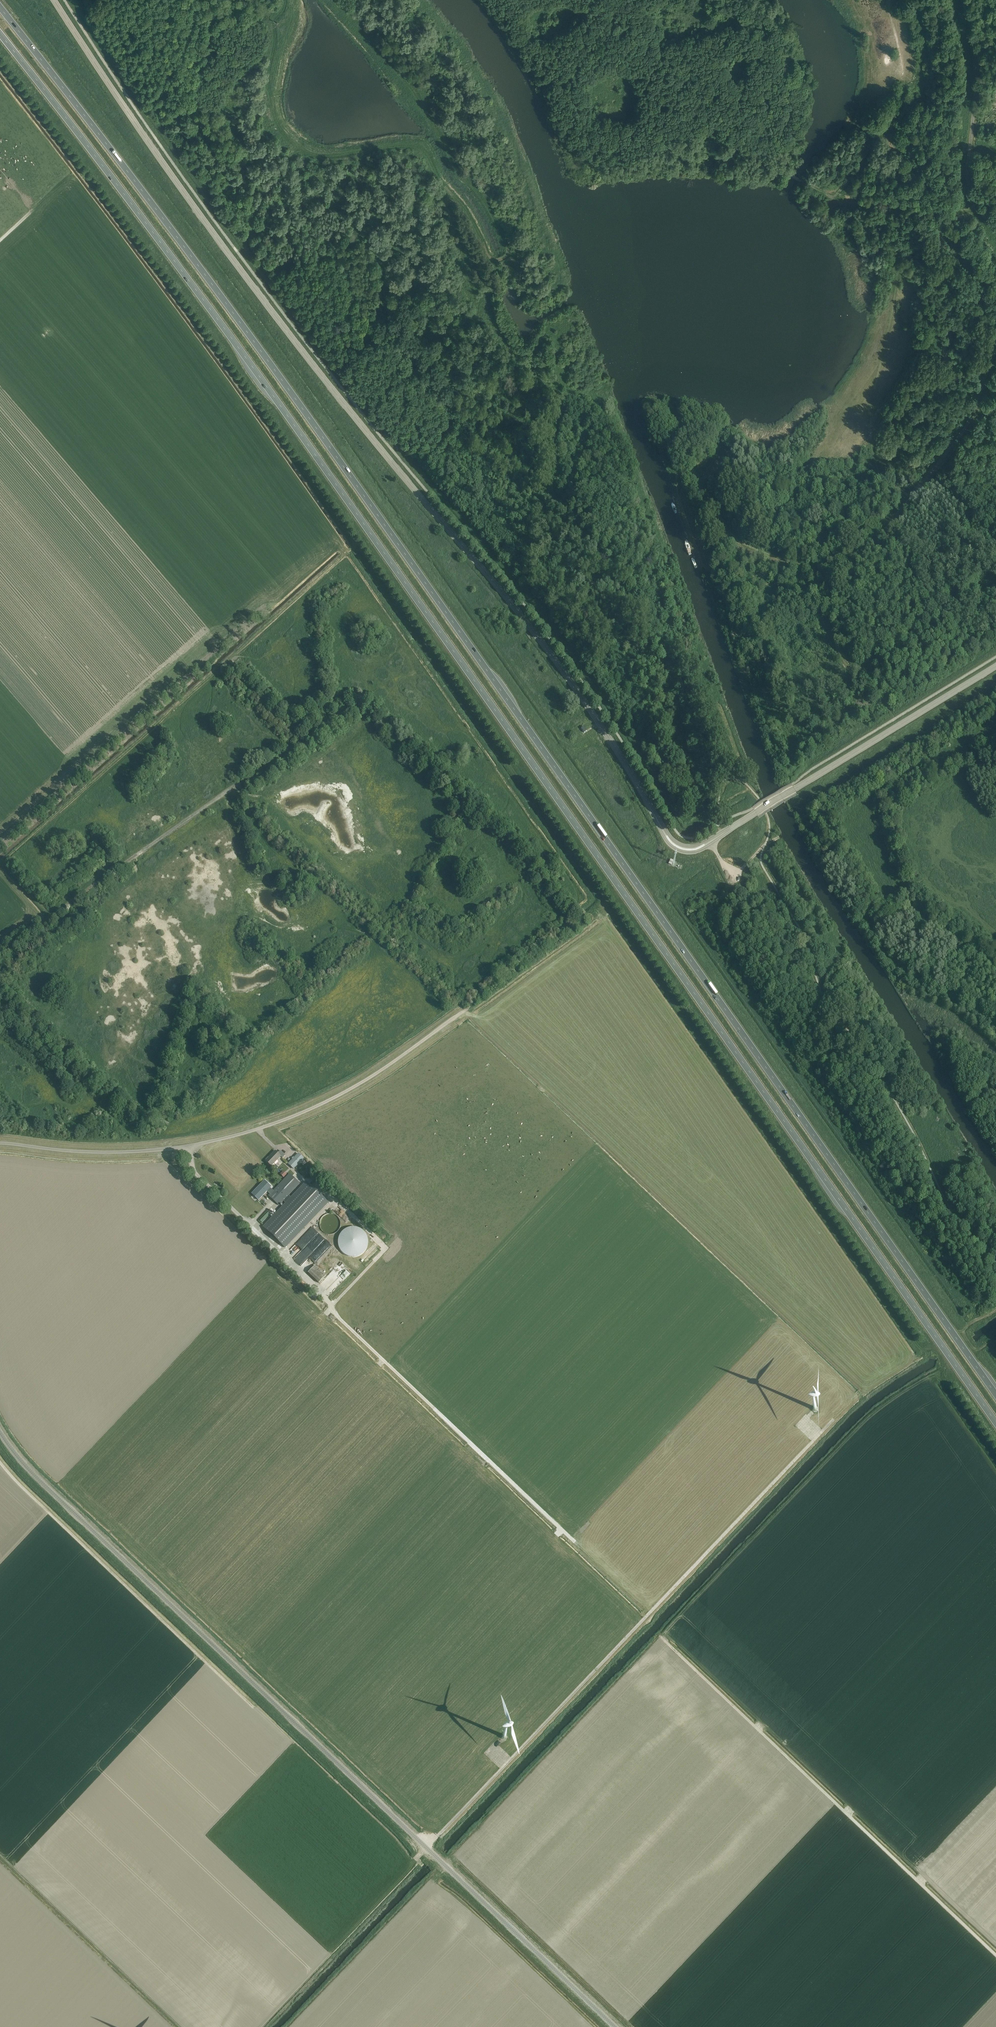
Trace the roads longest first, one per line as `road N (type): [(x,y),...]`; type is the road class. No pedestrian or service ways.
road 1 (trunk): [(0,34),(256,373),(995,1423)]
road 2 (trunk): [(995,1395),(272,367),(0,7)]
road 3 (secondary): [(663,831),(562,669),(323,378),(54,0)]
road 4 (unclassified): [(616,2026),(0,1431)]
road 5 (unclassified): [(0,1143),(111,1152),(258,1129),(361,1083),(470,1006)]
road 6 (unclassified): [(995,349),(947,452),(842,570),(814,576),(738,552),(724,542),(695,484)]
road 7 (track): [(995,1955),(662,1639)]
road 8 (track): [(250,1225),(571,1539)]
road 9 (track): [(0,1464),(253,1707)]
road 10 (secondary): [(756,811),(995,664)]
road 11 (track): [(275,757),(51,917)]
road 12 (track): [(995,223),(976,202),(968,171),(975,66),(963,0)]
road 13 (track): [(892,0),(905,96),(861,169),(830,196)]

